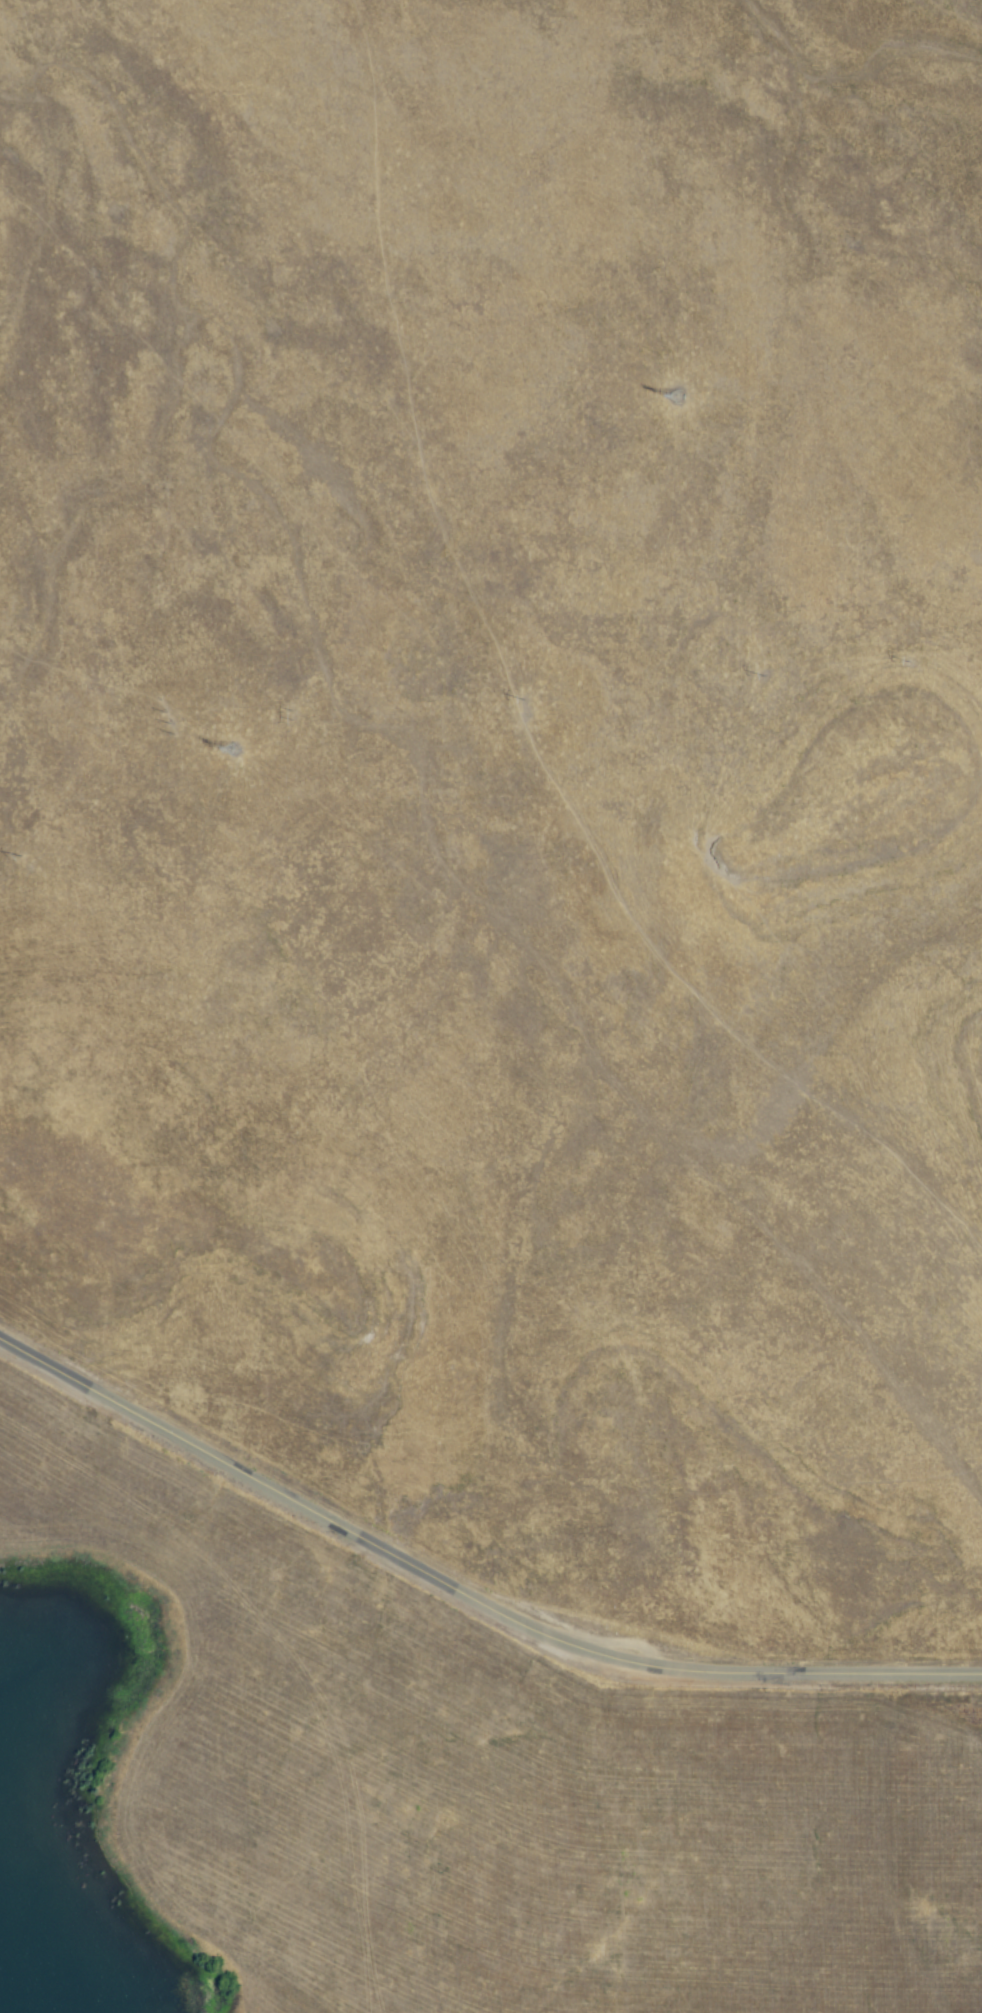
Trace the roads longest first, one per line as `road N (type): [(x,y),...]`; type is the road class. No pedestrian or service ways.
road 1 (residential): [(0,1351),(531,1629),(732,1678),(981,1678)]

